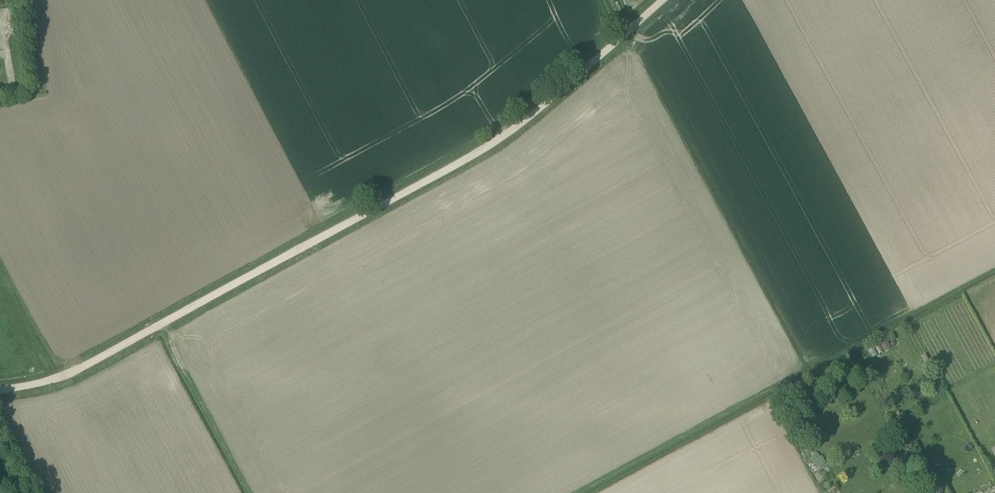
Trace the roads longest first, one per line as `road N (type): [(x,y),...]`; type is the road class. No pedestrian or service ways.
road 1 (track): [(0,395),(76,375),(503,141),(663,0)]

